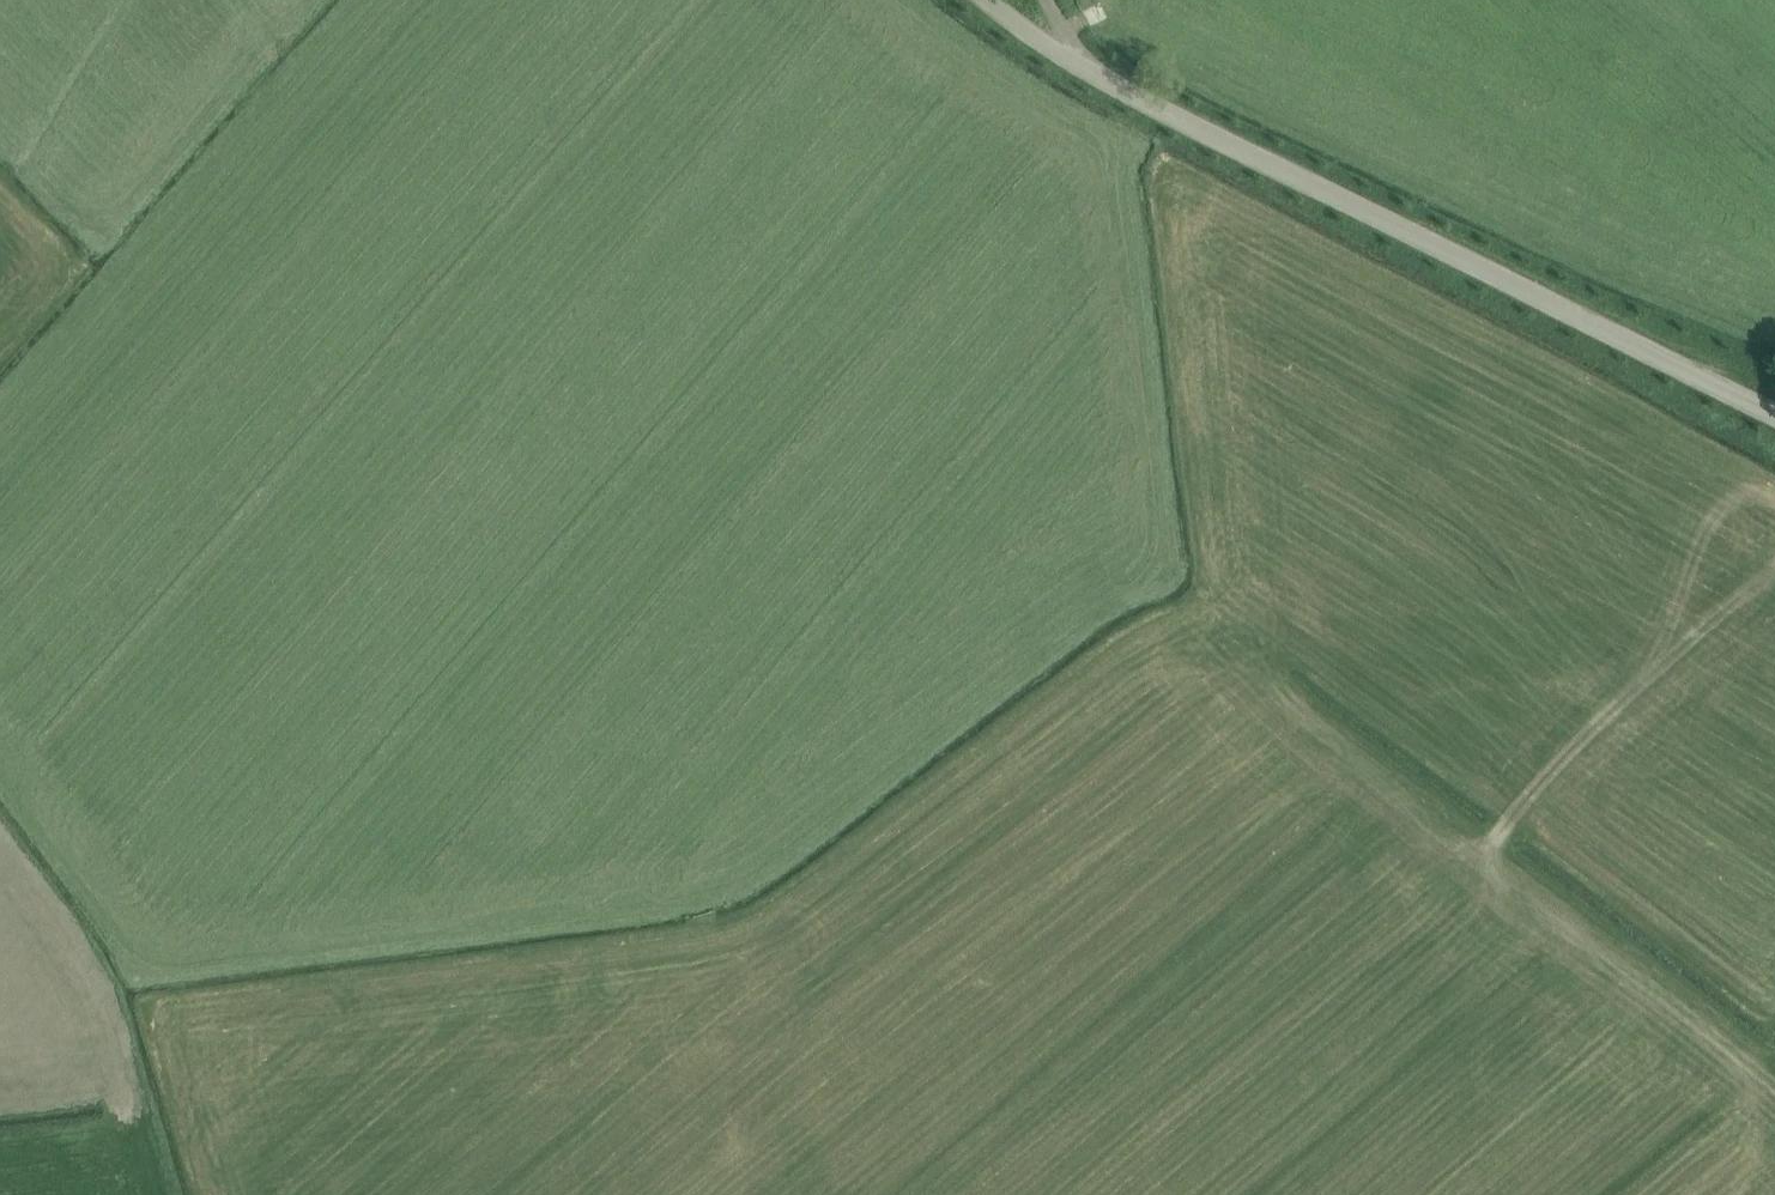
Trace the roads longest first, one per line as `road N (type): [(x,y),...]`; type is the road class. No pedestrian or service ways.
road 1 (unclassified): [(1774,417),(1089,74),(986,0)]

